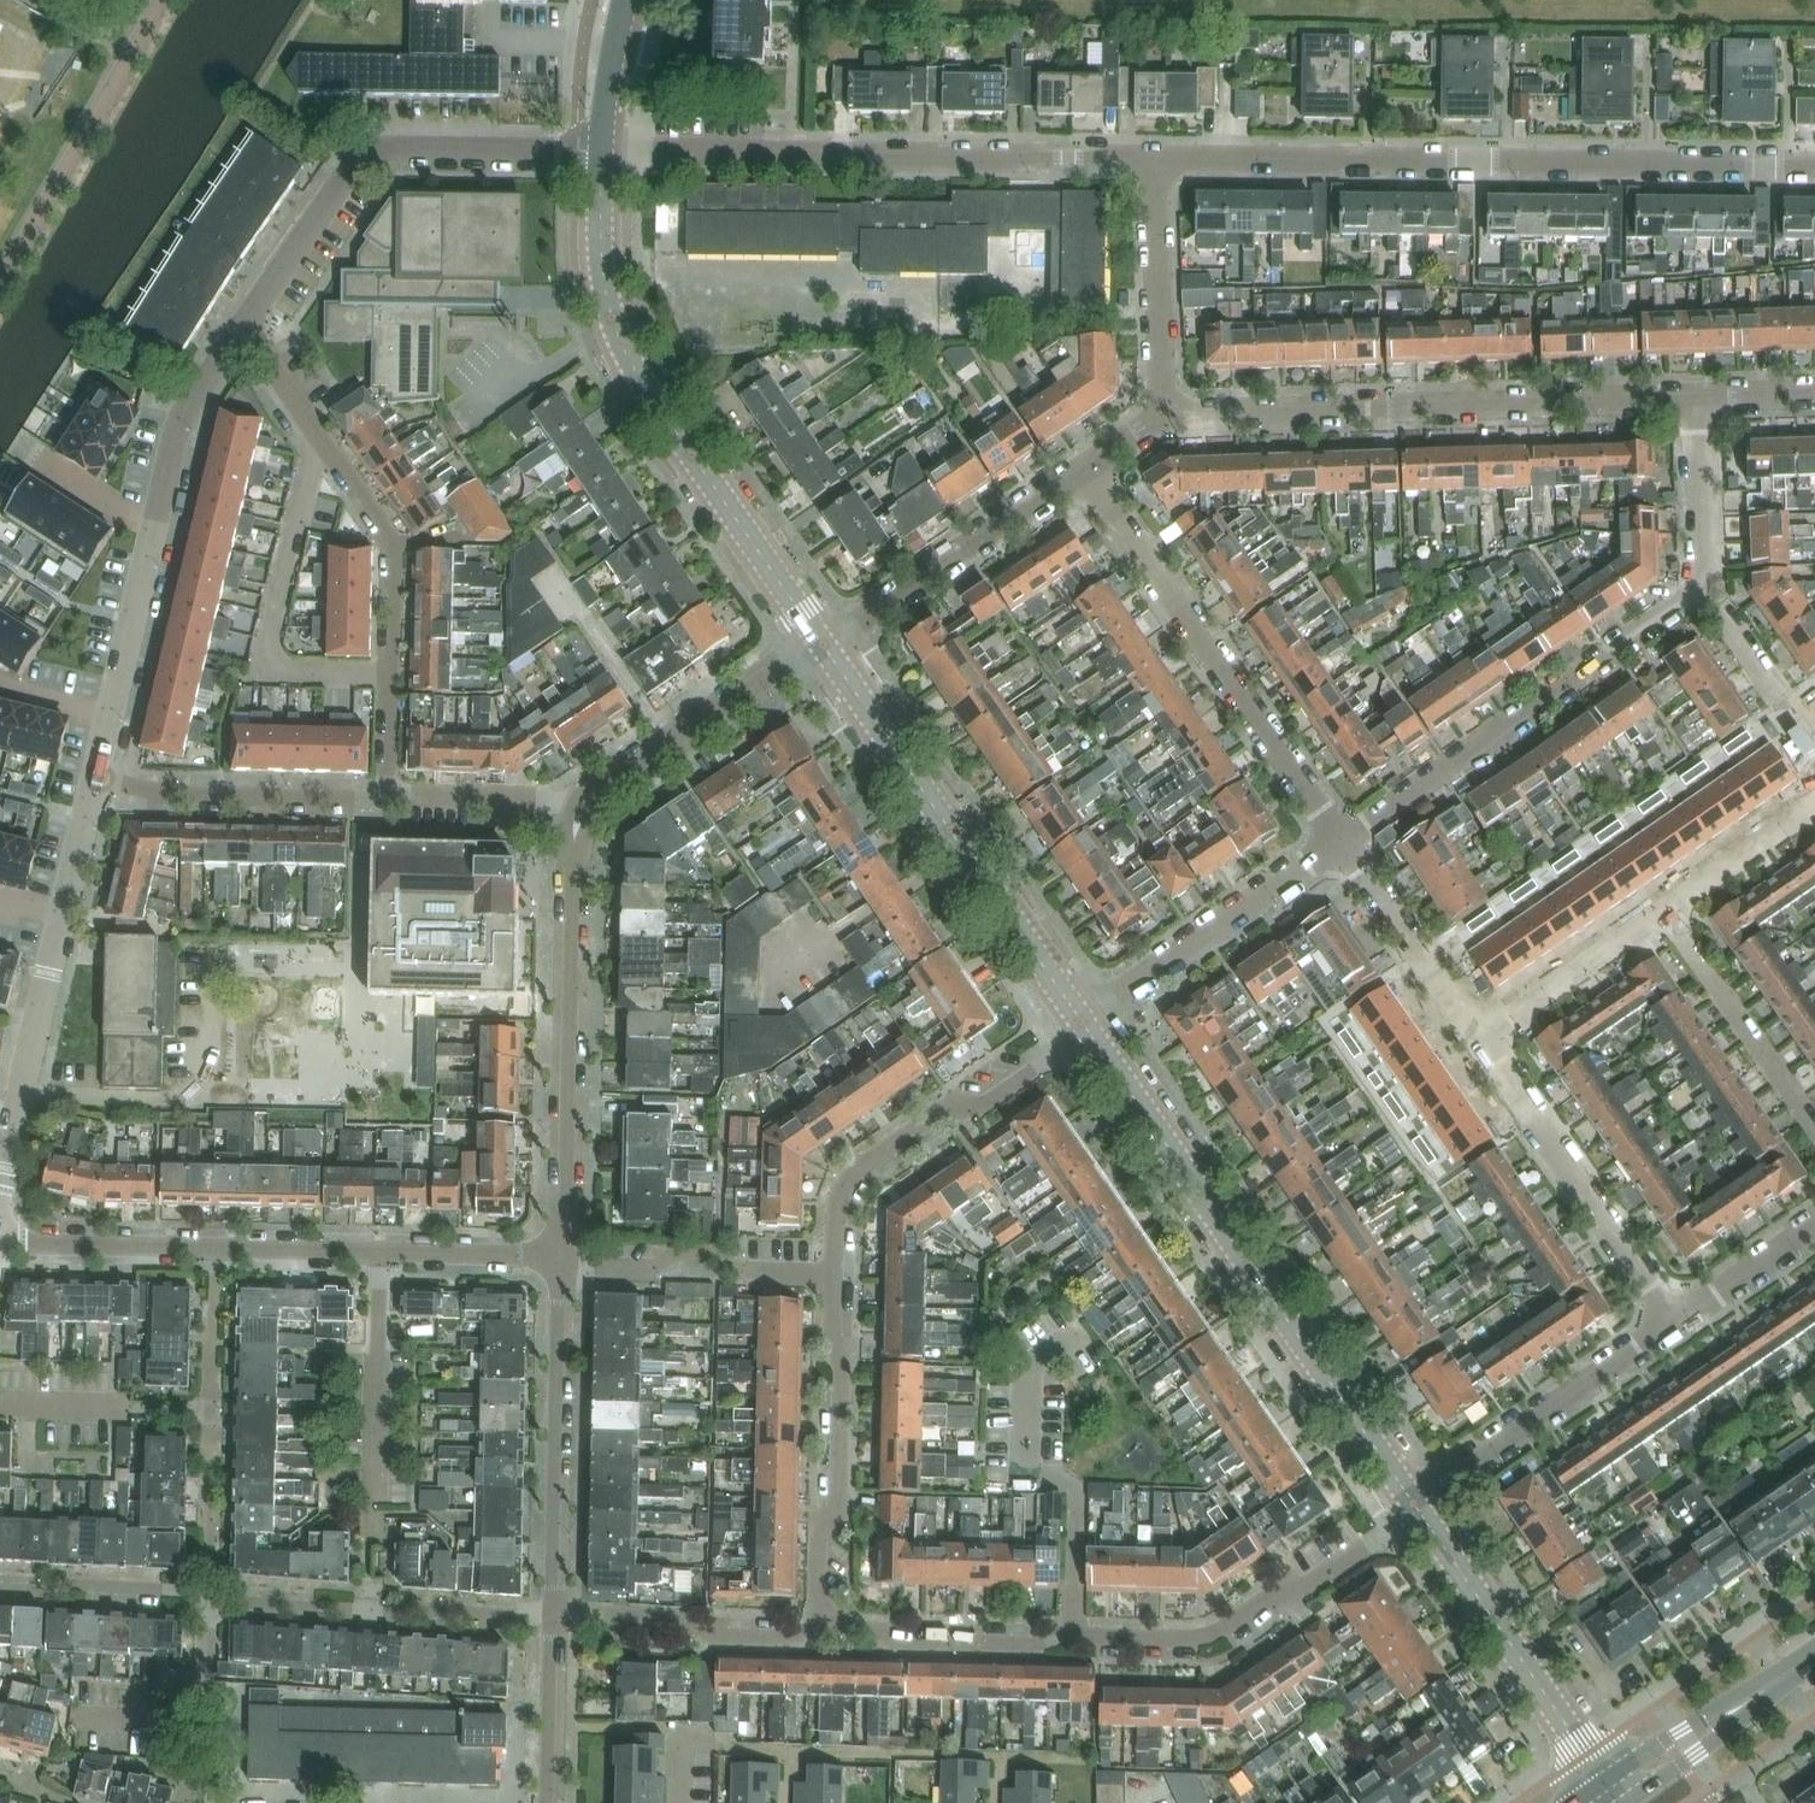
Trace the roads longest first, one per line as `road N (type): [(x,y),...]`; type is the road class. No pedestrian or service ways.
road 1 (residential): [(1814,166),(1154,159)]
road 2 (residential): [(818,1627),(870,1628),(896,1641),(1033,1644),(1072,1636),(1205,1636),(1284,1592),(1309,1588),(1389,1532)]
road 3 (tertiary): [(1417,1507),(1085,1026)]
road 4 (tertiary): [(821,643),(624,348),(602,268),(602,151)]
road 5 (residential): [(1154,159),(602,151)]
road 6 (residential): [(1162,413),(1697,397)]
road 7 (tertiary): [(1085,1026),(821,643)]
road 8 (residential): [(1340,841),(1084,467)]
road 9 (unclassified): [(563,1254),(573,867),(586,808)]
road 10 (unclassified): [(244,324),(369,152),(602,151)]
road 11 (residential): [(1340,841),(1706,587)]
road 12 (residential): [(388,673),(386,777),(374,798),(184,796),(95,776)]
road 13 (residential): [(318,433),(261,672),(388,673)]
road 14 (residential): [(818,1627),(820,1538),(838,1510),(841,1369),(831,1351),(832,1276)]
road 15 (residential): [(832,1276),(835,1206),(853,1175),(953,1102),(981,1107),(1059,1053)]
road 16 (residential): [(555,1617),(205,1601)]
road 17 (residential): [(1674,1324),(1479,1039)]
road 18 (unclassified): [(555,1610),(563,1269)]
road 19 (tertiary): [(1606,1781),(1417,1507)]
road 20 (unclassified): [(0,285),(162,0)]
road 21 (residential): [(208,1564),(215,1247)]
road 22 (residential): [(821,643),(1084,467)]
road 23 (residential): [(1085,1026),(1111,999),(1340,841)]
road 24 (residential): [(1417,1507),(1674,1324)]
road 25 (unclassified): [(586,808),(611,783),(821,643)]
road 26 (residential): [(563,1269),(648,1270),(673,1255),(704,1254),(744,1273),(832,1276)]
road 27 (unclassified): [(0,1184),(63,914)]
road 28 (residential): [(318,433),(391,541),(388,673)]
road 29 (residential): [(1814,1123),(1665,911)]
road 30 (residential): [(1162,413),(1154,159)]
road 31 (secondary): [(1814,1651),(1606,1781)]
road 32 (residential): [(374,1496),(379,1251)]
road 33 (residential): [(1479,1039),(1340,841)]
road 34 (secondary): [(1626,1802),(1814,1657)]
road 35 (residential): [(1479,1039),(1665,911)]
road 36 (residential): [(82,1718),(176,1723),(204,1687),(205,1601)]
road 37 (unclassified): [(156,523),(183,415),(244,324)]
road 38 (residential): [(0,1243),(215,1247)]
road 39 (residential): [(205,1601),(182,1590),(0,1587)]
road 40 (unclassified): [(110,714),(156,523)]
road 41 (residential): [(1814,746),(1706,587)]
road 42 (residential): [(1706,587),(1697,397)]
road 43 (unclassified): [(551,1802),(555,1617)]
road 44 (residential): [(379,1251),(563,1254)]
road 45 (residential): [(586,808),(551,798),(404,795)]
road 46 (residential): [(1665,911),(1814,807)]
road 47 (residential): [(1674,1324),(1814,1225)]
road 48 (residential): [(215,1247),(379,1251)]
road 49 (tertiary): [(602,151),(625,0)]
road 50 (unclassified): [(63,914),(95,776)]
road 51 (residential): [(318,433),(244,324)]
road 52 (residential): [(42,465),(120,515),(156,523)]
road 53 (residential): [(555,1610),(684,1616)]

